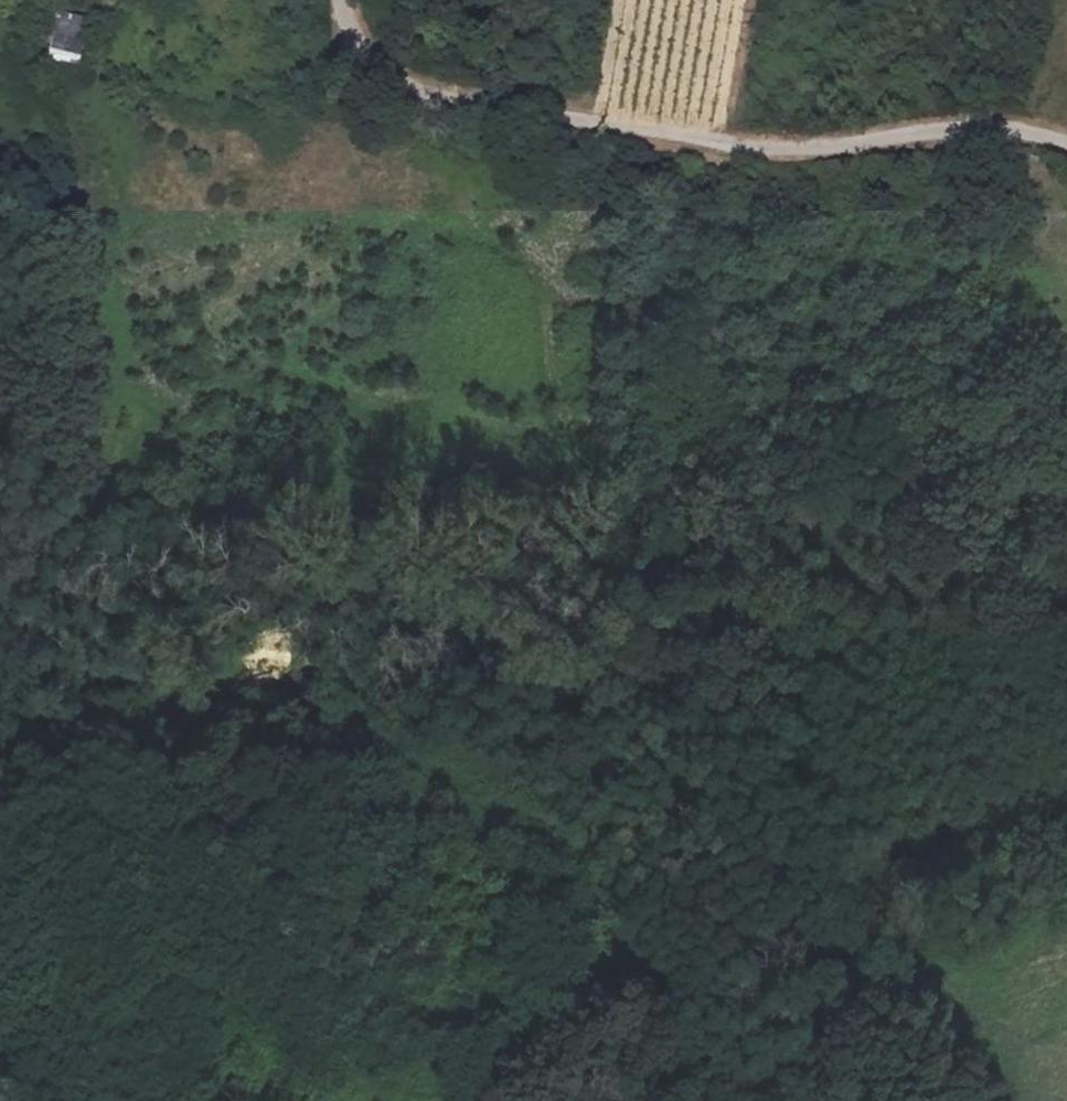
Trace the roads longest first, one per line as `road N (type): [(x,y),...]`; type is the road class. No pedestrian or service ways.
road 1 (track): [(1066,143),(1013,130),(951,129),(765,148),(489,105),(406,86),(362,50),(347,0)]
road 2 (track): [(655,1100),(919,975)]

